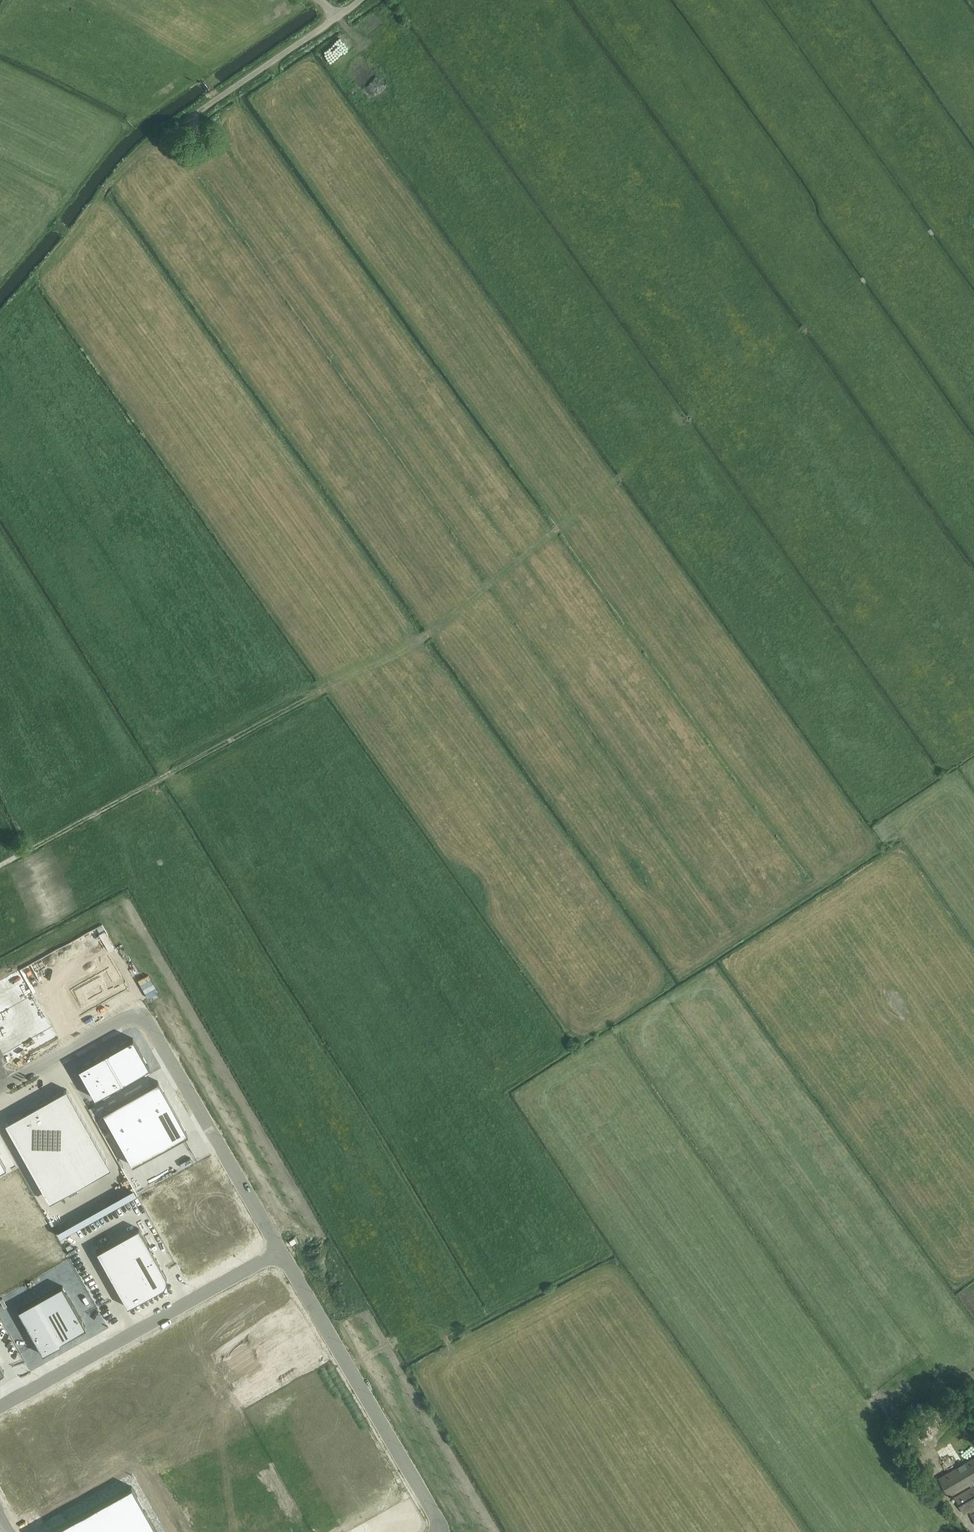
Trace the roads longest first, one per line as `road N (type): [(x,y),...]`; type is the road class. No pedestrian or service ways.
road 1 (residential): [(277,1251),(139,1007),(0,1085)]
road 2 (residential): [(439,1531),(277,1251)]
road 3 (residential): [(277,1251),(0,1408)]
road 4 (unclassified): [(341,16),(190,120)]

